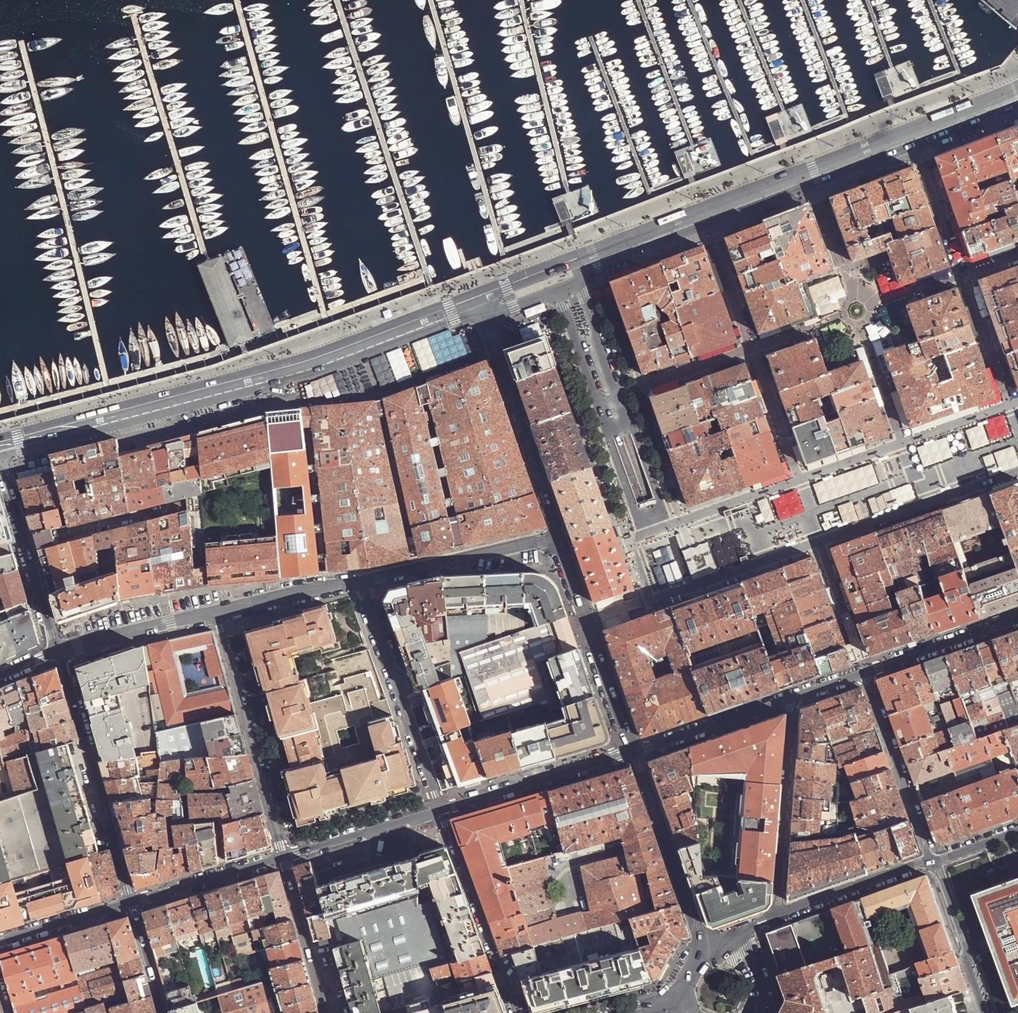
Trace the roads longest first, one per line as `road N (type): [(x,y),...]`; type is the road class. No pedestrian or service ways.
road 1 (secondary): [(0,447),(282,374),(479,302)]
road 2 (secondary): [(579,279),(1017,106)]
road 3 (residential): [(558,290),(608,436),(632,427),(579,279)]
road 4 (tertiary): [(56,651),(131,902)]
road 5 (residential): [(222,611),(285,857)]
road 6 (tertiary): [(563,539),(479,302)]
road 7 (residential): [(439,811),(358,581)]
road 8 (tertiary): [(636,751),(563,539)]
road 9 (residential): [(793,700),(776,918)]
road 10 (residential): [(513,1012),(439,811)]
road 11 (residential): [(563,539),(358,581)]
road 12 (tertiary): [(704,948),(636,751)]
road 13 (tertiary): [(0,452),(56,651)]
road 14 (residential): [(636,751),(439,811)]
road 15 (residential): [(867,673),(935,862)]
road 16 (residential): [(222,611),(56,651)]
road 17 (residential): [(776,918),(935,862)]
road 18 (residential): [(793,700),(636,751)]
road 19 (residential): [(439,811),(285,857)]
road 20 (residential): [(285,857),(131,902)]
road 21 (residential): [(285,857),(325,1012)]
road 22 (residential): [(935,862),(987,1012)]
road 23 (residential): [(1017,621),(867,673)]
road 24 (residential): [(358,581),(222,611)]
road 25 (residential): [(131,902),(0,940)]

